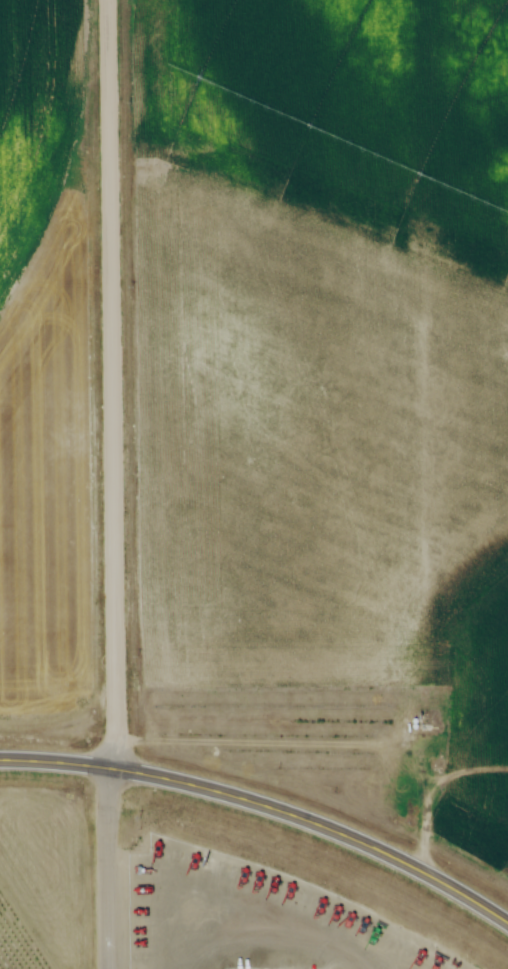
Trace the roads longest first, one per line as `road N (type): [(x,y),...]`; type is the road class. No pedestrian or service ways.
road 1 (residential): [(108,0),(114,767)]
road 2 (primary): [(114,767),(298,813),(422,870),(507,927)]
road 3 (residential): [(114,767),(109,968)]

